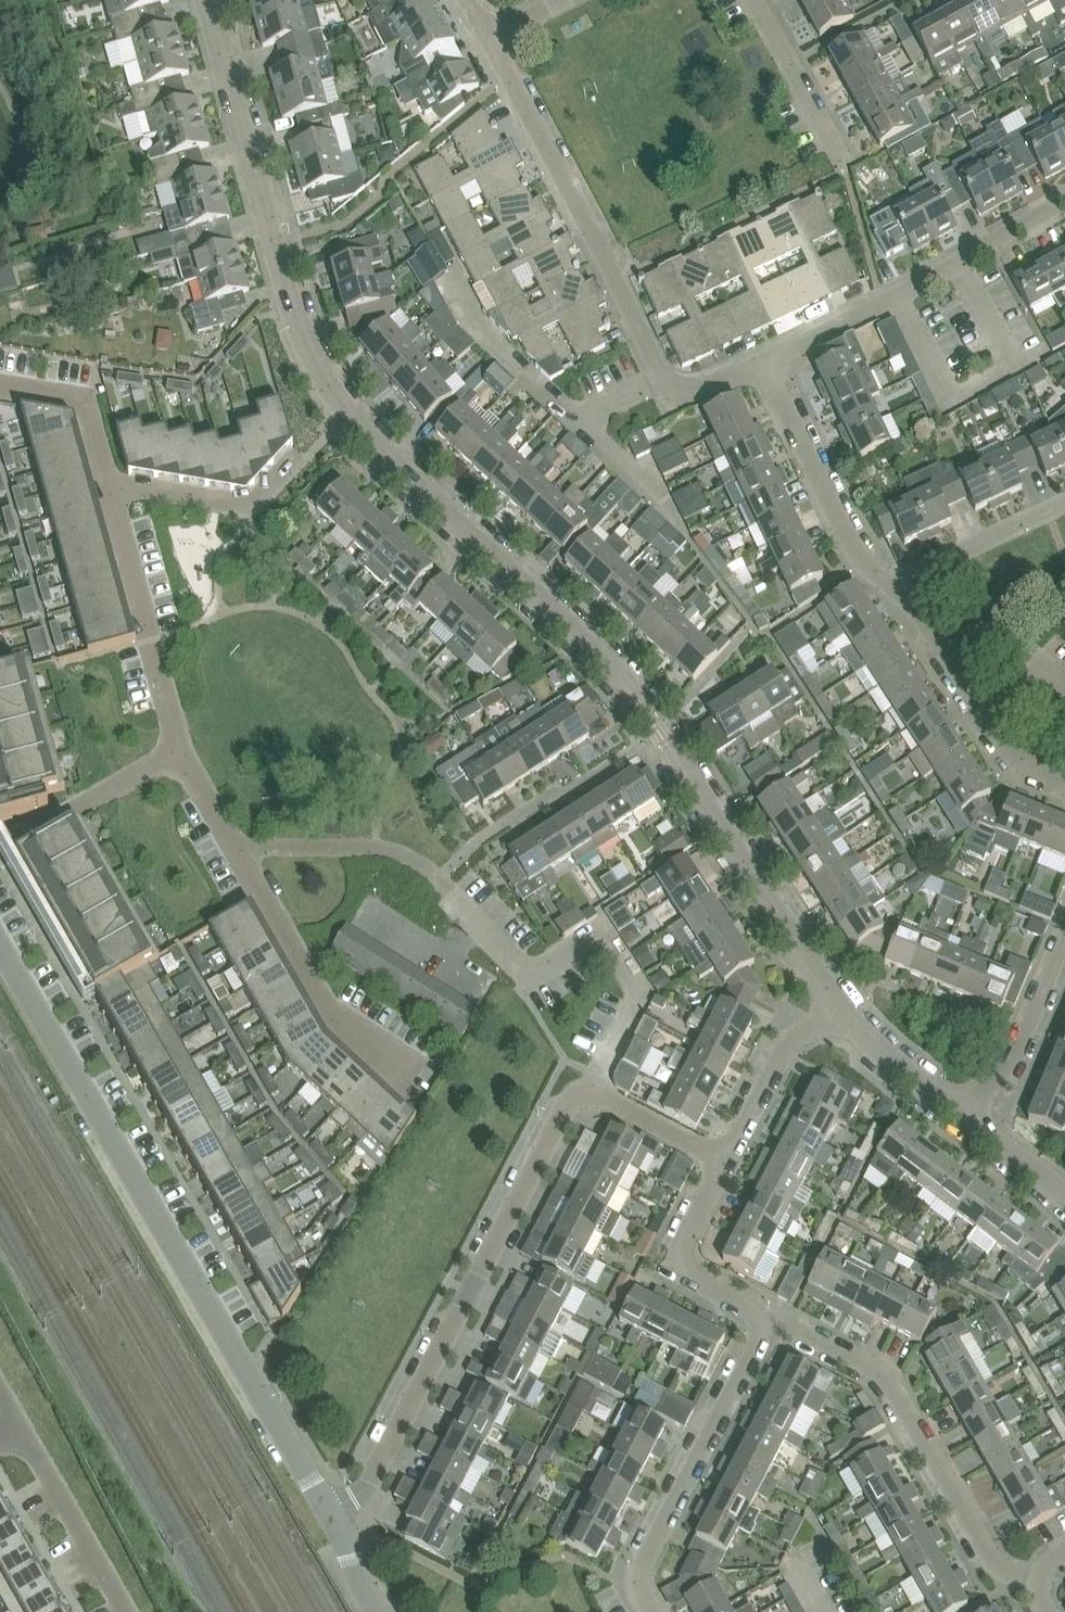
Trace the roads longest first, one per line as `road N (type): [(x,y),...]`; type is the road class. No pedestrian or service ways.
road 1 (tertiary): [(837,1010),(659,734),(605,672),(370,449),(330,396),(291,304),(206,0)]
road 2 (residential): [(336,1522),(0,950)]
road 3 (residential): [(596,1092),(635,1000),(633,981),(600,936),(538,976),(441,876),(395,847),(245,853)]
road 4 (residential): [(1064,790),(1012,763),(917,614),(856,551),(766,364)]
road 5 (residential): [(596,1092),(571,1103),(372,1486),(336,1522)]
road 6 (residential): [(766,364),(689,391),(650,362),(491,40)]
road 7 (residential): [(1018,1580),(1003,1575),(878,1371),(766,1323)]
road 8 (residential): [(1064,199),(766,364)]
road 9 (residential): [(766,1323),(645,1558),(644,1594),(653,1611)]
road 10 (residential): [(413,1072),(334,1020),(245,853)]
road 11 (residential): [(188,746),(115,492)]
road 12 (residential): [(970,1140),(1064,926)]
road 13 (residential): [(766,1323),(683,1280),(683,1251),(728,1164)]
road 14 (residential): [(0,851),(188,746)]
road 15 (residential): [(126,1611),(21,1429)]
road 16 (residential): [(115,492),(254,511),(299,468)]
road 17 (residential): [(757,0),(849,171)]
road 18 (residential): [(728,1164),(795,1042),(837,1010)]
road 19 (tertiary): [(970,1140),(873,1058),(837,1010)]
road 20 (residential): [(115,492),(88,399),(0,386)]
road 21 (residential): [(728,1164),(596,1092)]
road 22 (residential): [(245,853),(188,746)]

